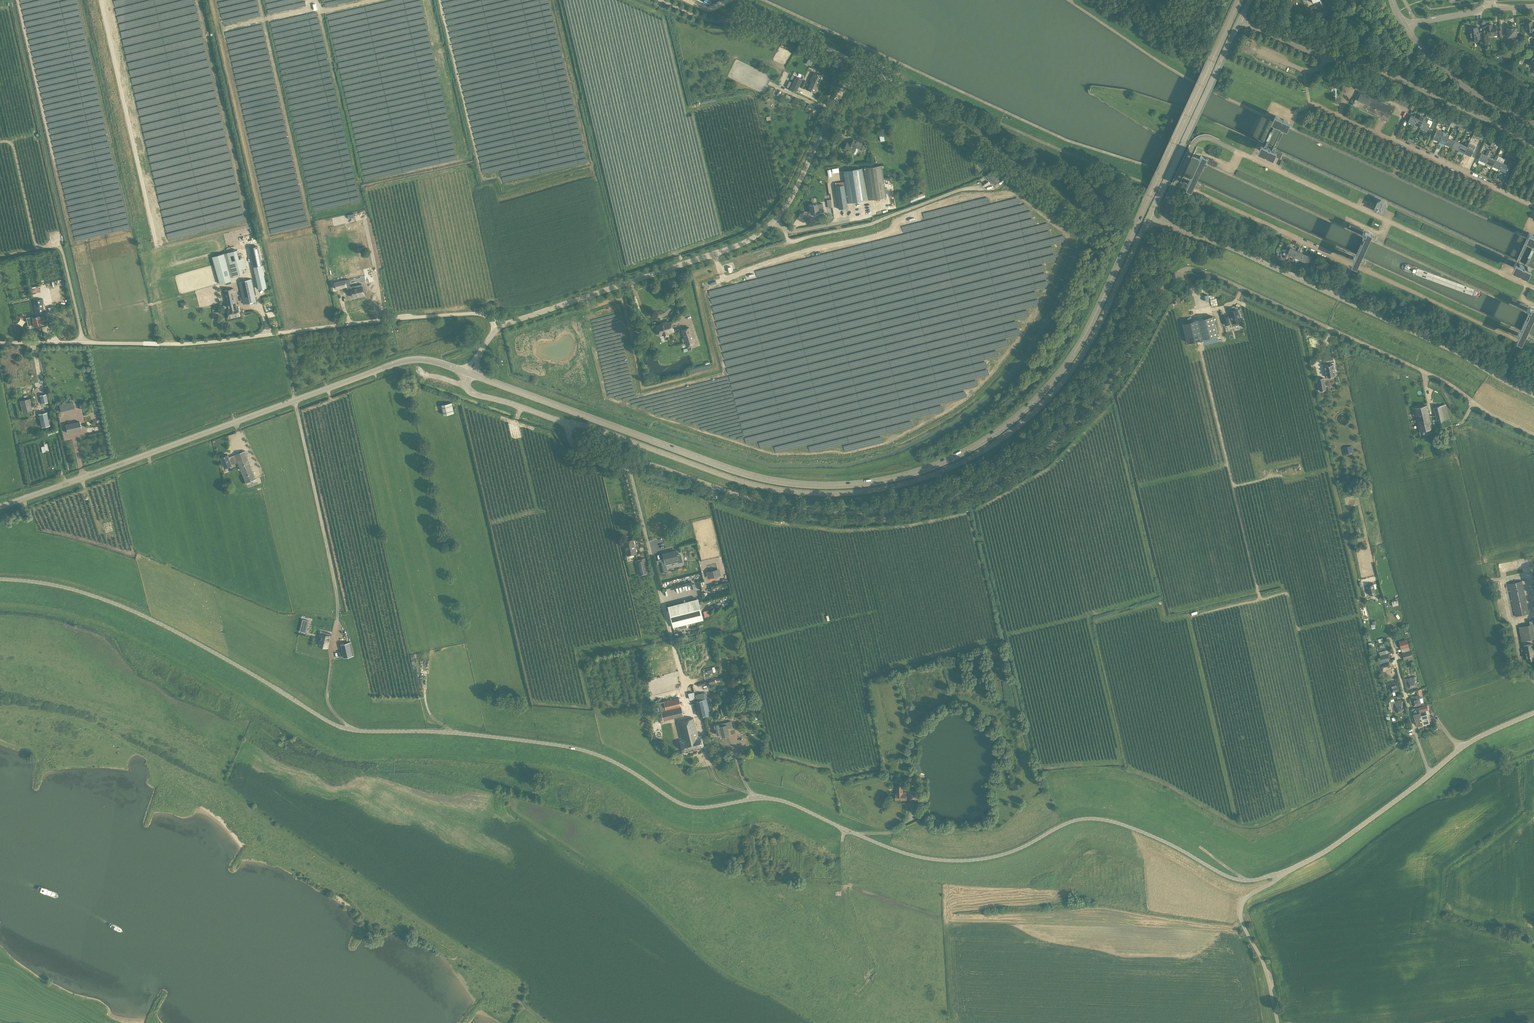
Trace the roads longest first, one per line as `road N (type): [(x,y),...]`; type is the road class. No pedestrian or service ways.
road 1 (unclassified): [(1280,874),(1235,879),(1162,840),(1086,818),(1003,855),(934,859),(778,800),(683,804),(581,750),(343,728),(113,603),(0,579)]
road 2 (unclassified): [(1533,435),(1447,383),(1196,269),(1170,281),(1124,364),(1060,436),(1008,473),(926,505),(847,513),(753,500),(651,463),(583,458),(568,423)]
road 3 (tertiary): [(468,373),(792,485),(873,482),(943,462),(1015,418),(1072,356),(1239,0)]
road 4 (unclassified): [(568,423),(790,492),(856,492),(928,476),(998,441),(1056,390),(1093,339),(1147,219)]
road 5 (unclassified): [(0,343),(194,343),(474,313),(498,327)]
road 6 (tertiary): [(468,373),(434,361),(396,362),(0,507)]
road 7 (unclassified): [(498,327),(761,232),(791,199),(840,93),(859,76)]
road 8 (unclassified): [(1533,394),(1266,263),(1147,219)]
road 9 (track): [(889,79),(994,149),(995,160),(979,176),(869,224),(790,241),(786,230)]
road 10 (unclassified): [(1533,146),(1373,68),(1239,21)]
road 11 (unclassified): [(1280,874),(1347,836),(1461,747),(1533,712)]
road 12 (residential): [(1533,206),(1310,104)]
road 13 (track): [(214,763),(99,713),(0,686)]
road 14 (track): [(294,401),(337,620)]
road 15 (unclassified): [(859,76),(844,56),(761,19),(708,20),(662,0)]
road 16 (unclassified): [(1147,219),(1239,21)]
road 17 (unclassified): [(1278,1022),(1238,911),(1280,874)]
road 18 (track): [(1240,152),(1240,141),(1216,129),(1106,92)]
road 19 (track): [(871,973),(843,892),(847,831)]
road 20 (primary): [(1533,123),(1480,96),(1422,49)]
road 21 (unclassified): [(568,423),(471,393),(468,373)]

